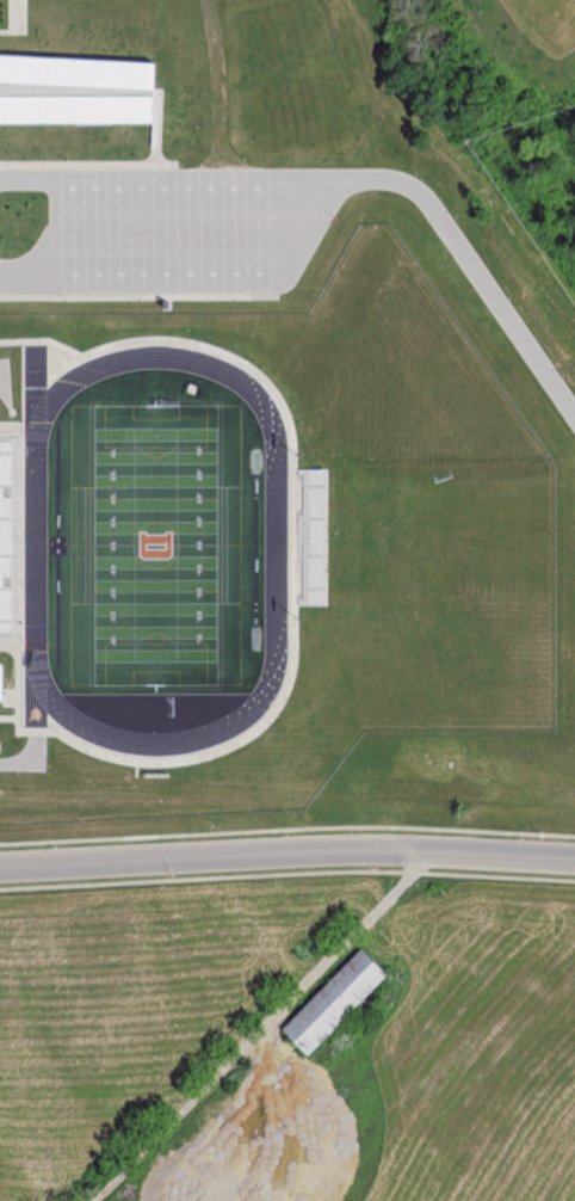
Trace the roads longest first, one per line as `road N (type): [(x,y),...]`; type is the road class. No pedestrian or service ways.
road 1 (residential): [(574,858),(426,851),(0,868)]

